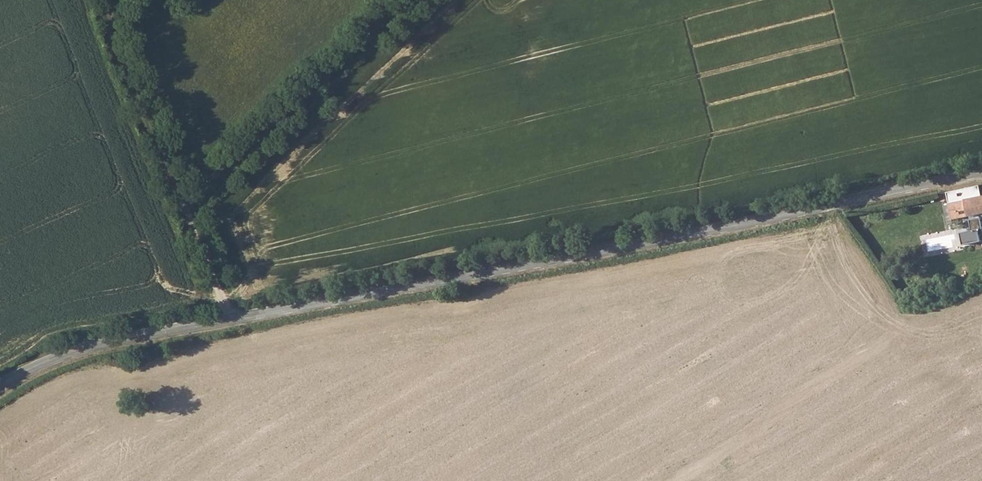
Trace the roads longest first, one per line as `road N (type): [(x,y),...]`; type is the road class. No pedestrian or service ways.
road 1 (unclassified): [(981,173),(754,223),(96,342),(0,384)]
road 2 (track): [(407,0),(185,204)]
road 3 (track): [(185,204),(172,197),(104,19),(89,0)]
road 4 (track): [(185,204),(230,320)]

